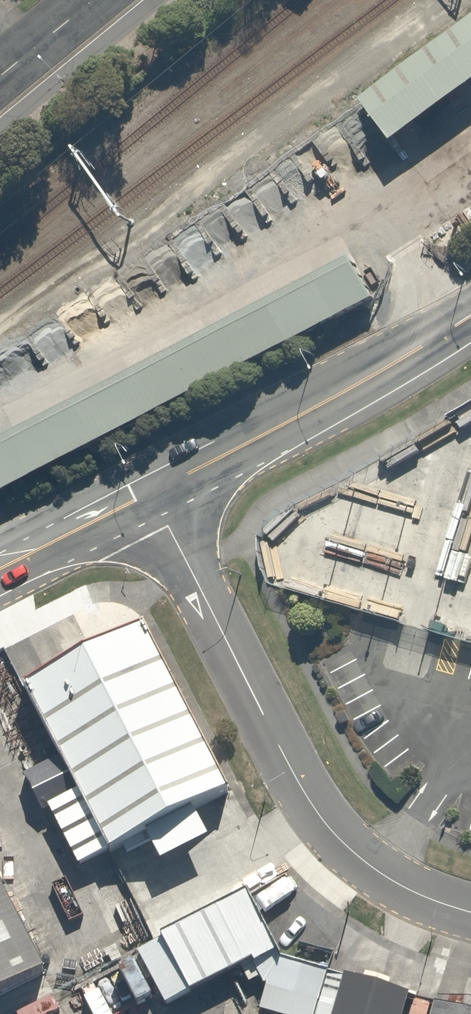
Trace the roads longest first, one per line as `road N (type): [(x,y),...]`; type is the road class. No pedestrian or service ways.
road 1 (residential): [(151,485),(312,806),(384,875),(470,913)]
road 2 (secondary): [(470,314),(400,360),(151,485)]
road 3 (secondary): [(151,485),(0,563)]
road 4 (tertiary): [(0,78),(96,0)]

